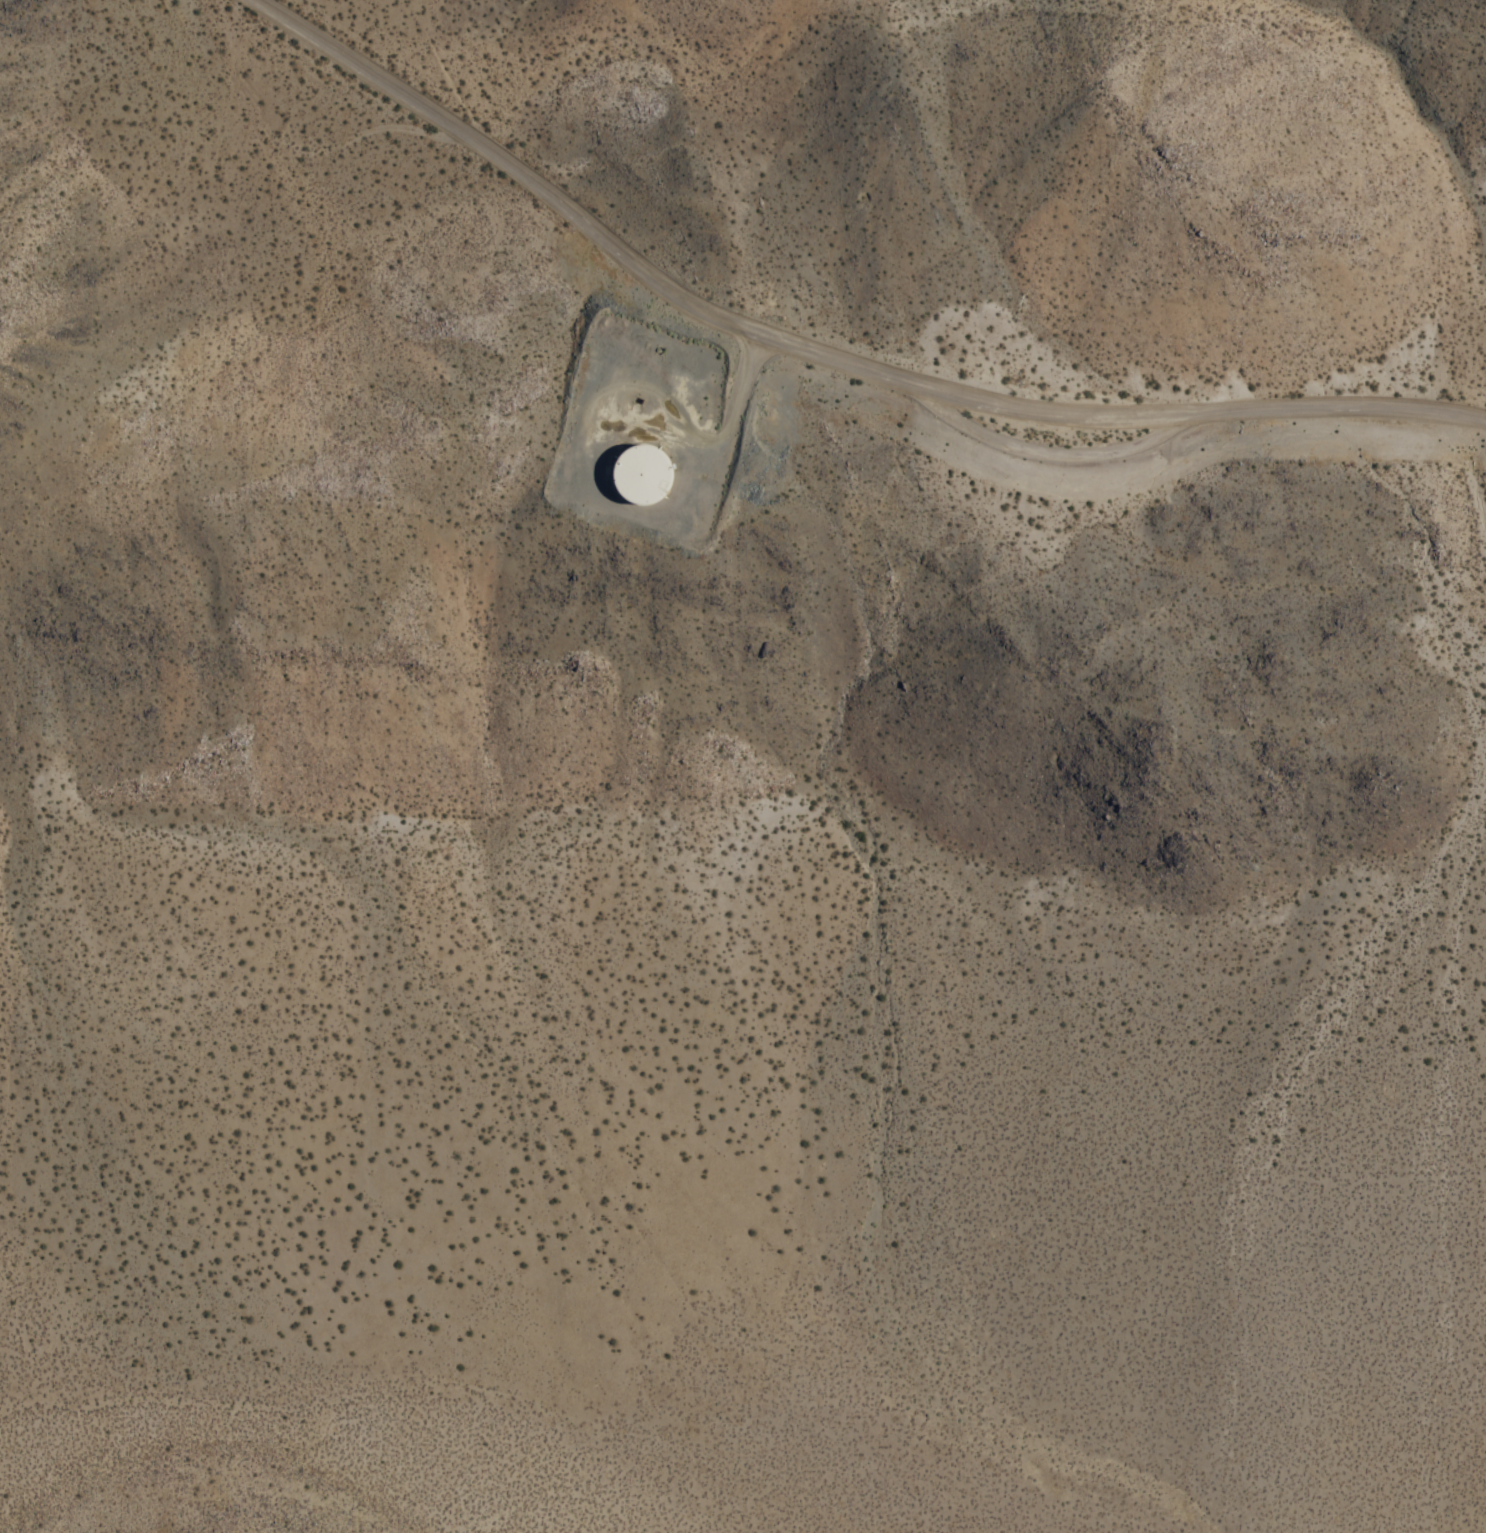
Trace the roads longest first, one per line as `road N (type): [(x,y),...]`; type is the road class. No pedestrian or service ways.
road 1 (residential): [(1485,423),(1391,406),(1032,412),(750,330),(685,300),(437,116),(254,0)]

